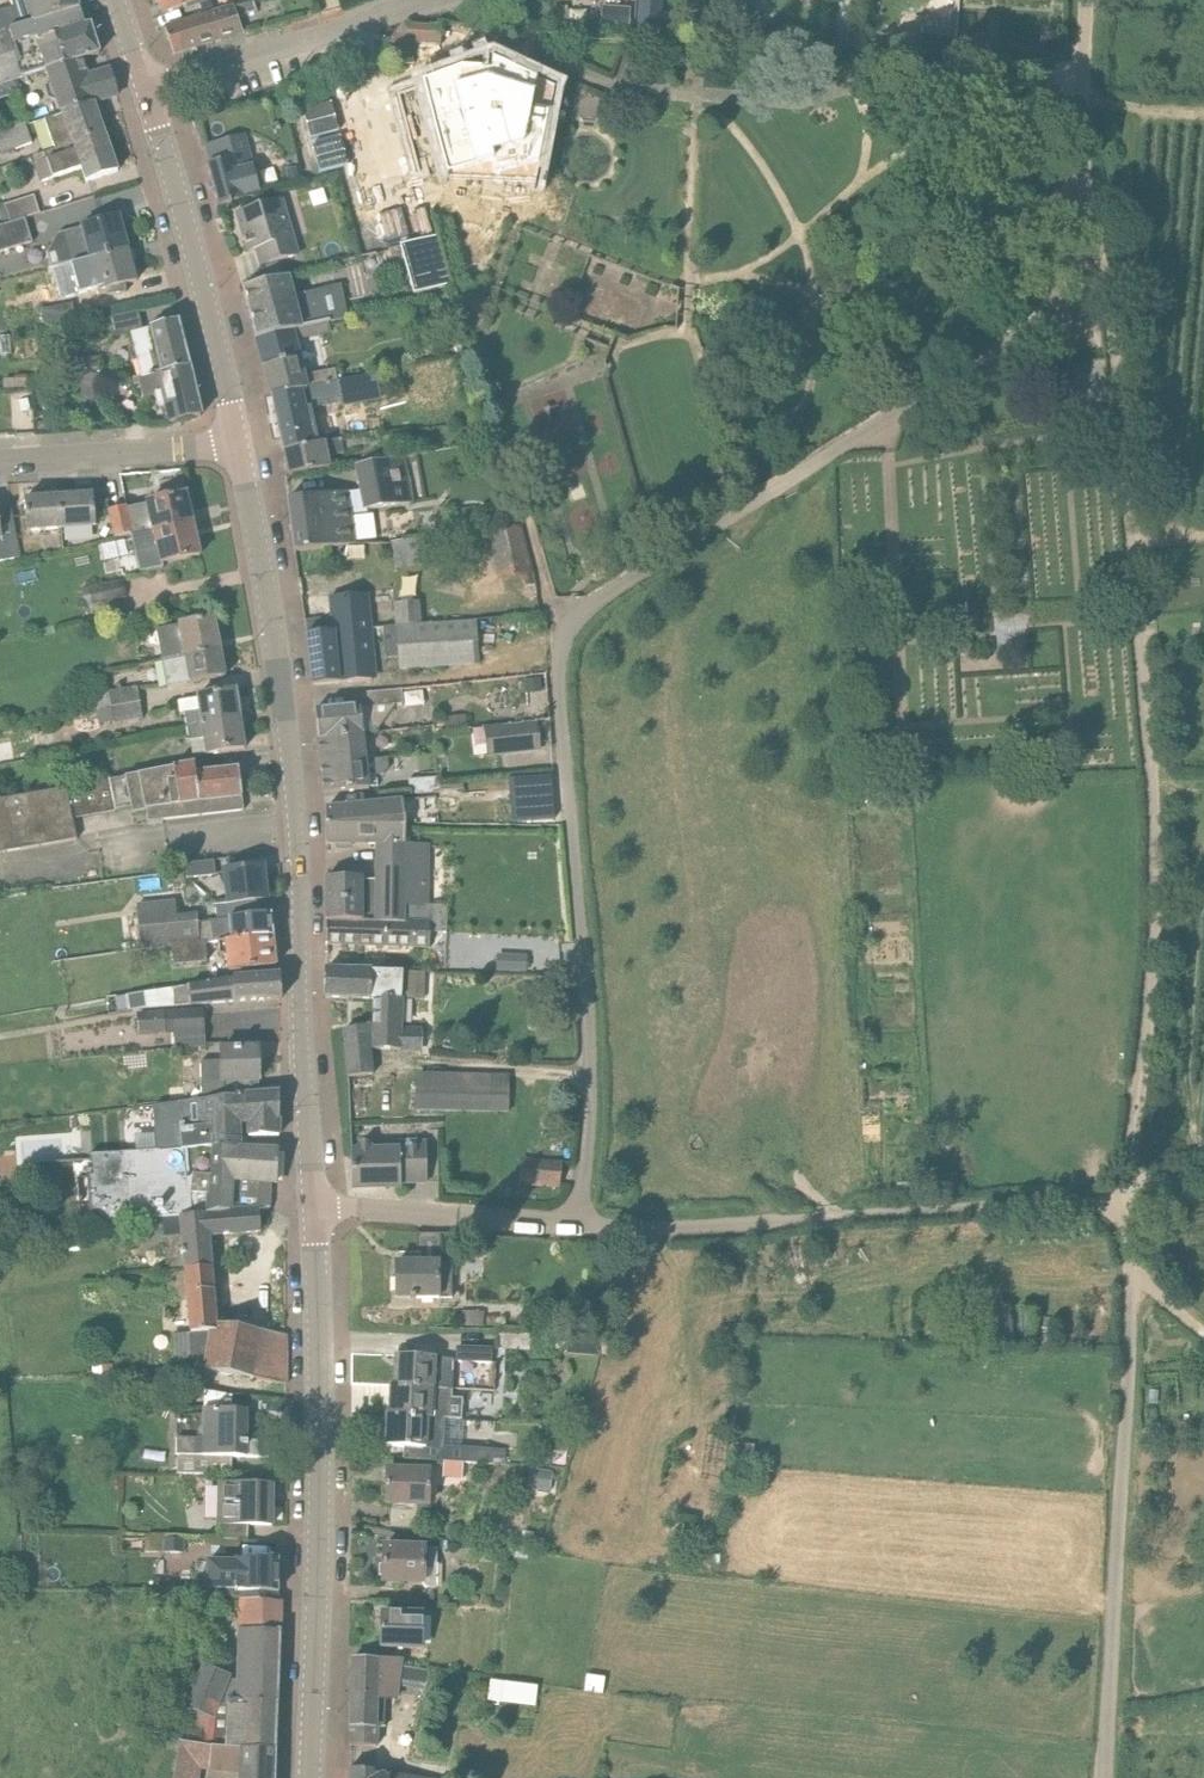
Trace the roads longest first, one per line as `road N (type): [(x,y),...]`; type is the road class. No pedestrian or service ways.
road 1 (unclassified): [(570,1224),(685,1227),(1022,1203),(1129,1204),(1152,973),(1155,839),(1112,321),(1100,281)]
road 2 (unclassified): [(1100,281),(592,604),(569,630),(559,689),(591,1063),(584,1171),(570,1224)]
road 3 (track): [(768,491),(707,577),(674,667),(672,724),(701,963),(696,1023),(665,1121),(675,1152),(696,1172),(746,1188),(784,1219)]
road 4 (tertiary): [(312,1206),(301,835),(239,442)]
road 5 (tertiary): [(309,1777),(318,1540),(312,1206)]
road 6 (tertiary): [(239,442),(145,89)]
road 7 (unclassified): [(312,1206),(570,1224)]
road 8 (residential): [(0,464),(239,442)]
road 9 (residential): [(371,253),(308,38)]
road 10 (residential): [(145,89),(308,38)]
road 11 (residential): [(308,38),(436,0)]

